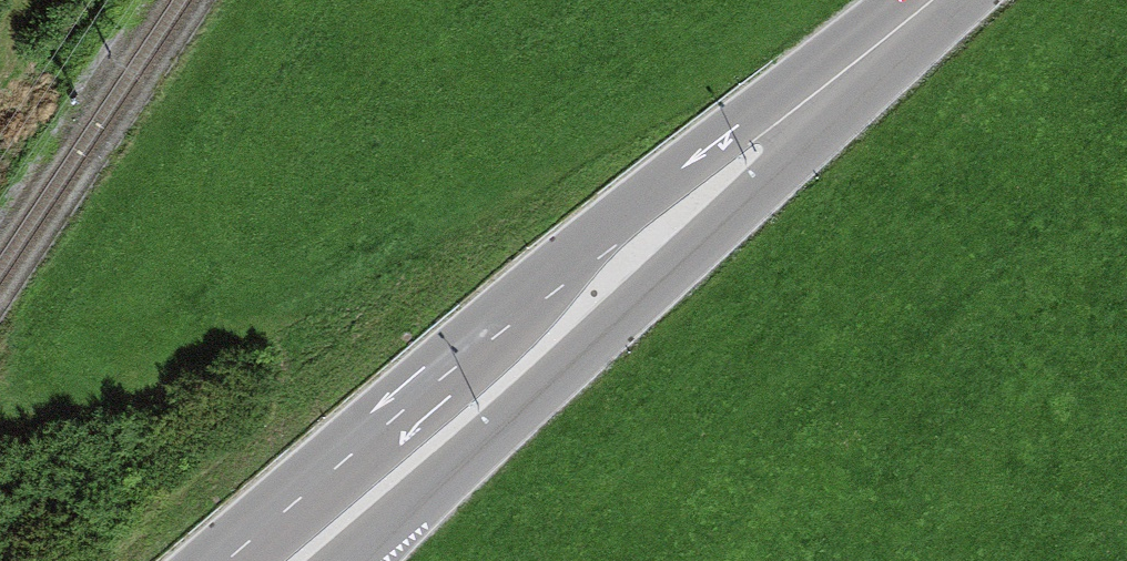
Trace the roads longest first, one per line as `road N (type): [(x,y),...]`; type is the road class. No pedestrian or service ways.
road 1 (secondary): [(927,3),(619,211),(471,353),(231,560)]
road 2 (secondary): [(398,517),(779,173),(927,3)]

